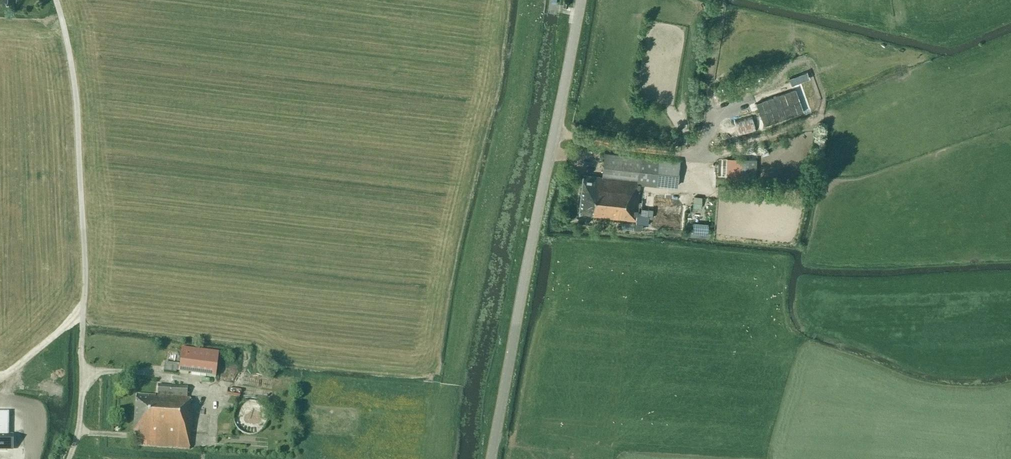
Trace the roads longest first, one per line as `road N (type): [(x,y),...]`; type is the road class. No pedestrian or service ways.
road 1 (tertiary): [(490,458),(580,0)]
road 2 (track): [(84,311),(48,334),(0,397)]

